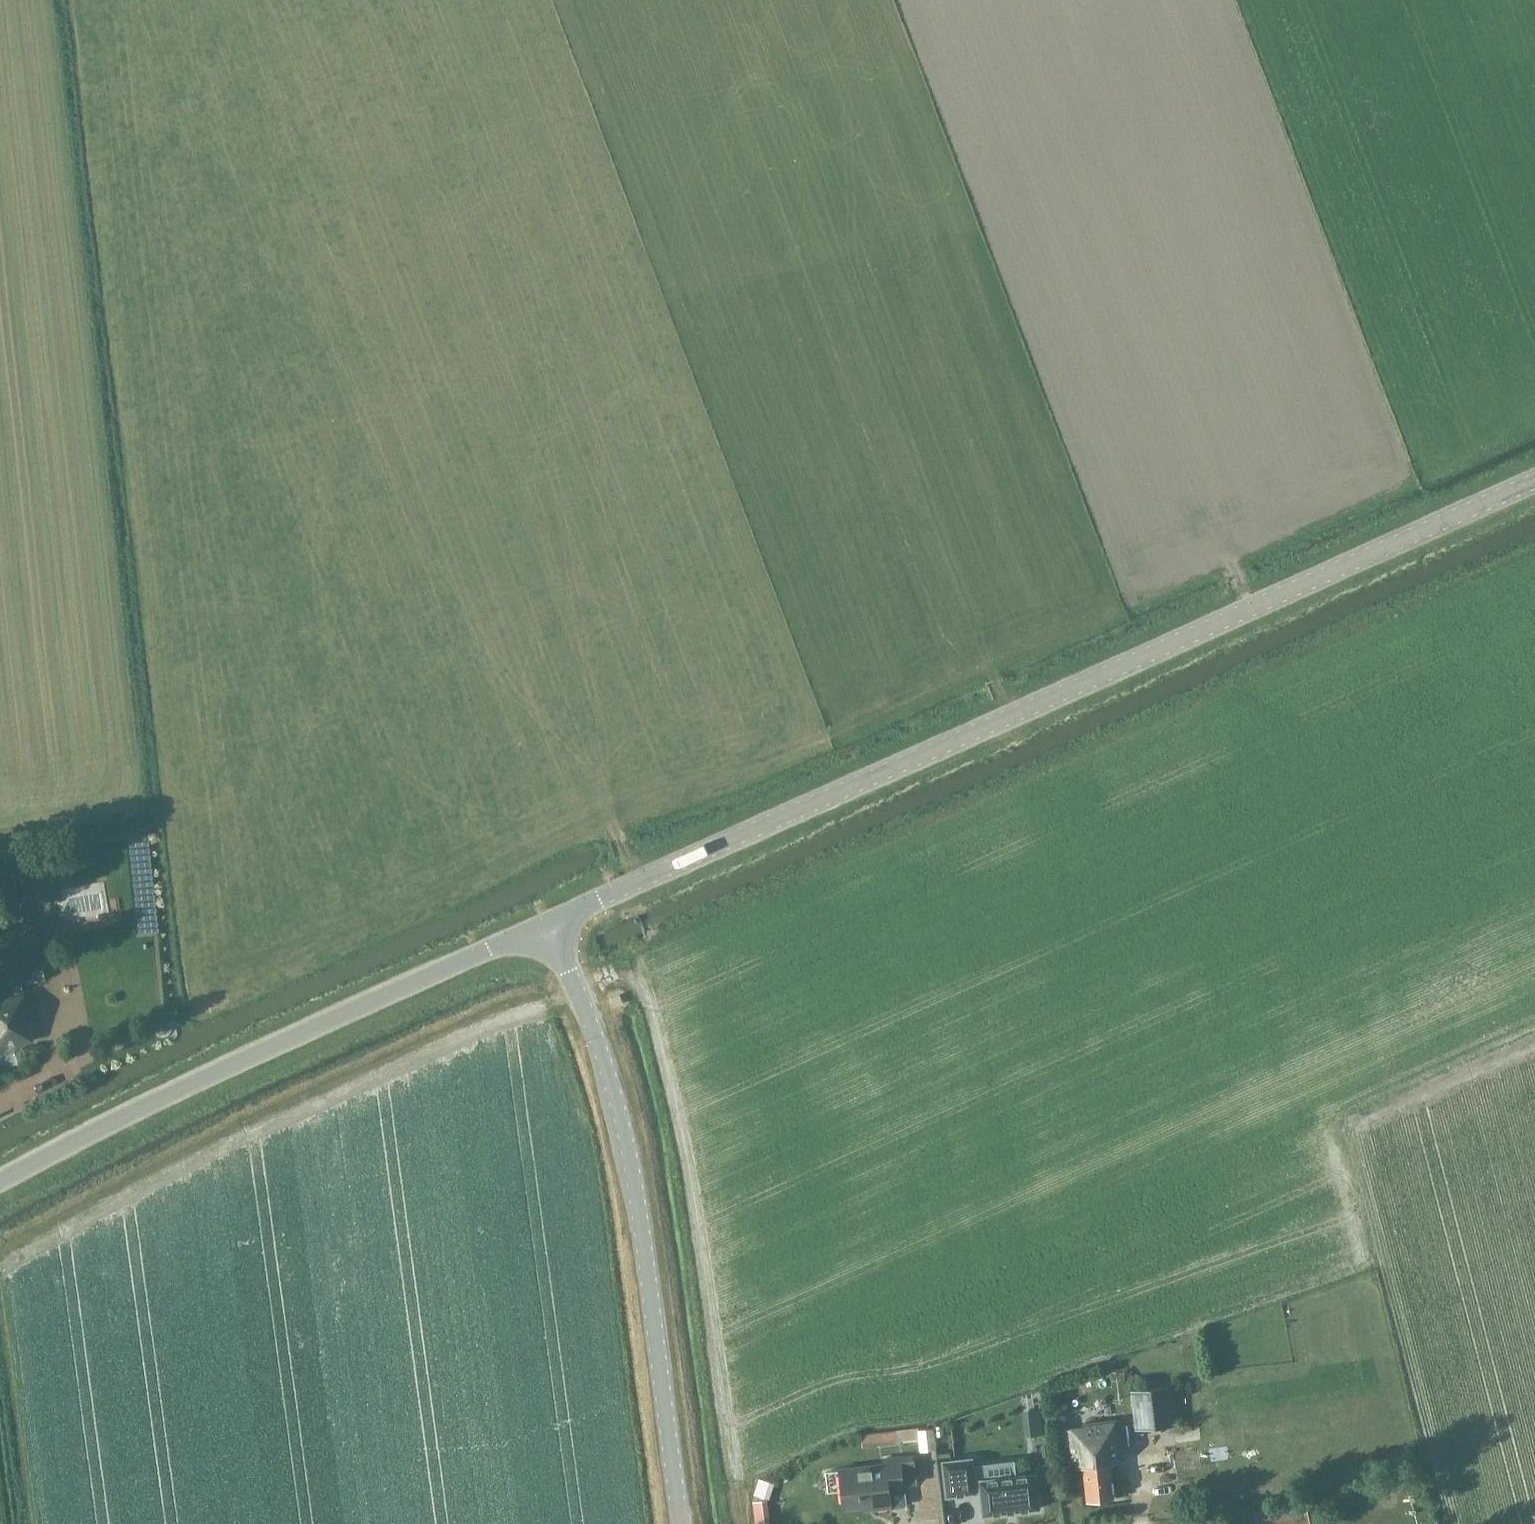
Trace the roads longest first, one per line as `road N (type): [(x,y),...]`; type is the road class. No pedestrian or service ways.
road 1 (unclassified): [(554,926),(1534,478)]
road 2 (unclassified): [(0,1202),(554,926)]
road 3 (unclassified): [(683,1523),(629,1138),(554,926)]

